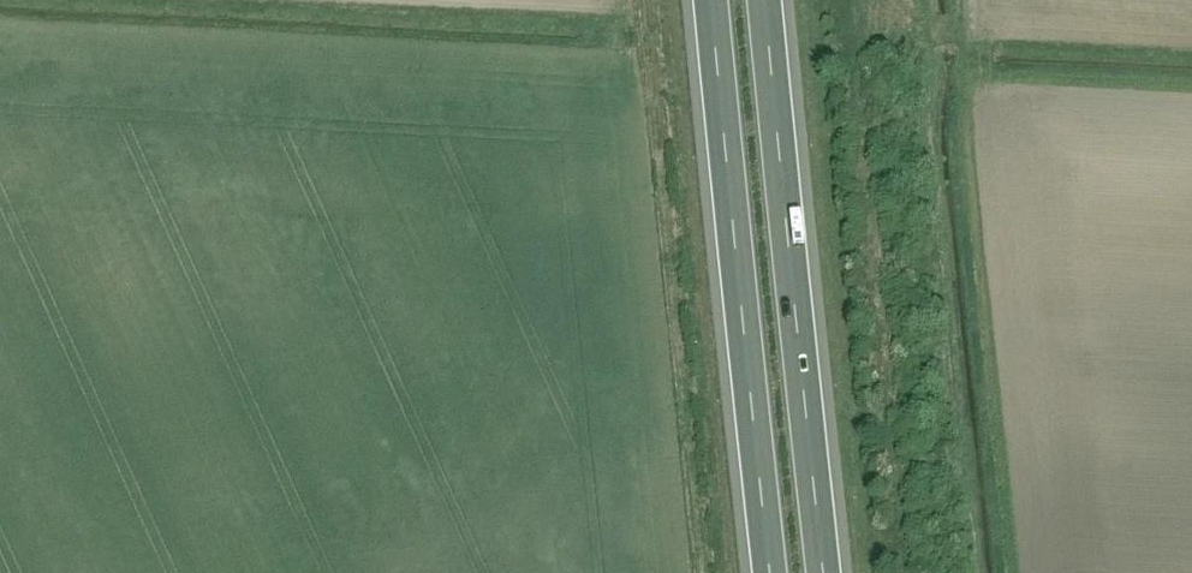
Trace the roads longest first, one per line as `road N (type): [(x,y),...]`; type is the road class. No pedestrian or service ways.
road 1 (motorway): [(715,0),(775,572)]
road 2 (motorway): [(826,572),(767,0)]

